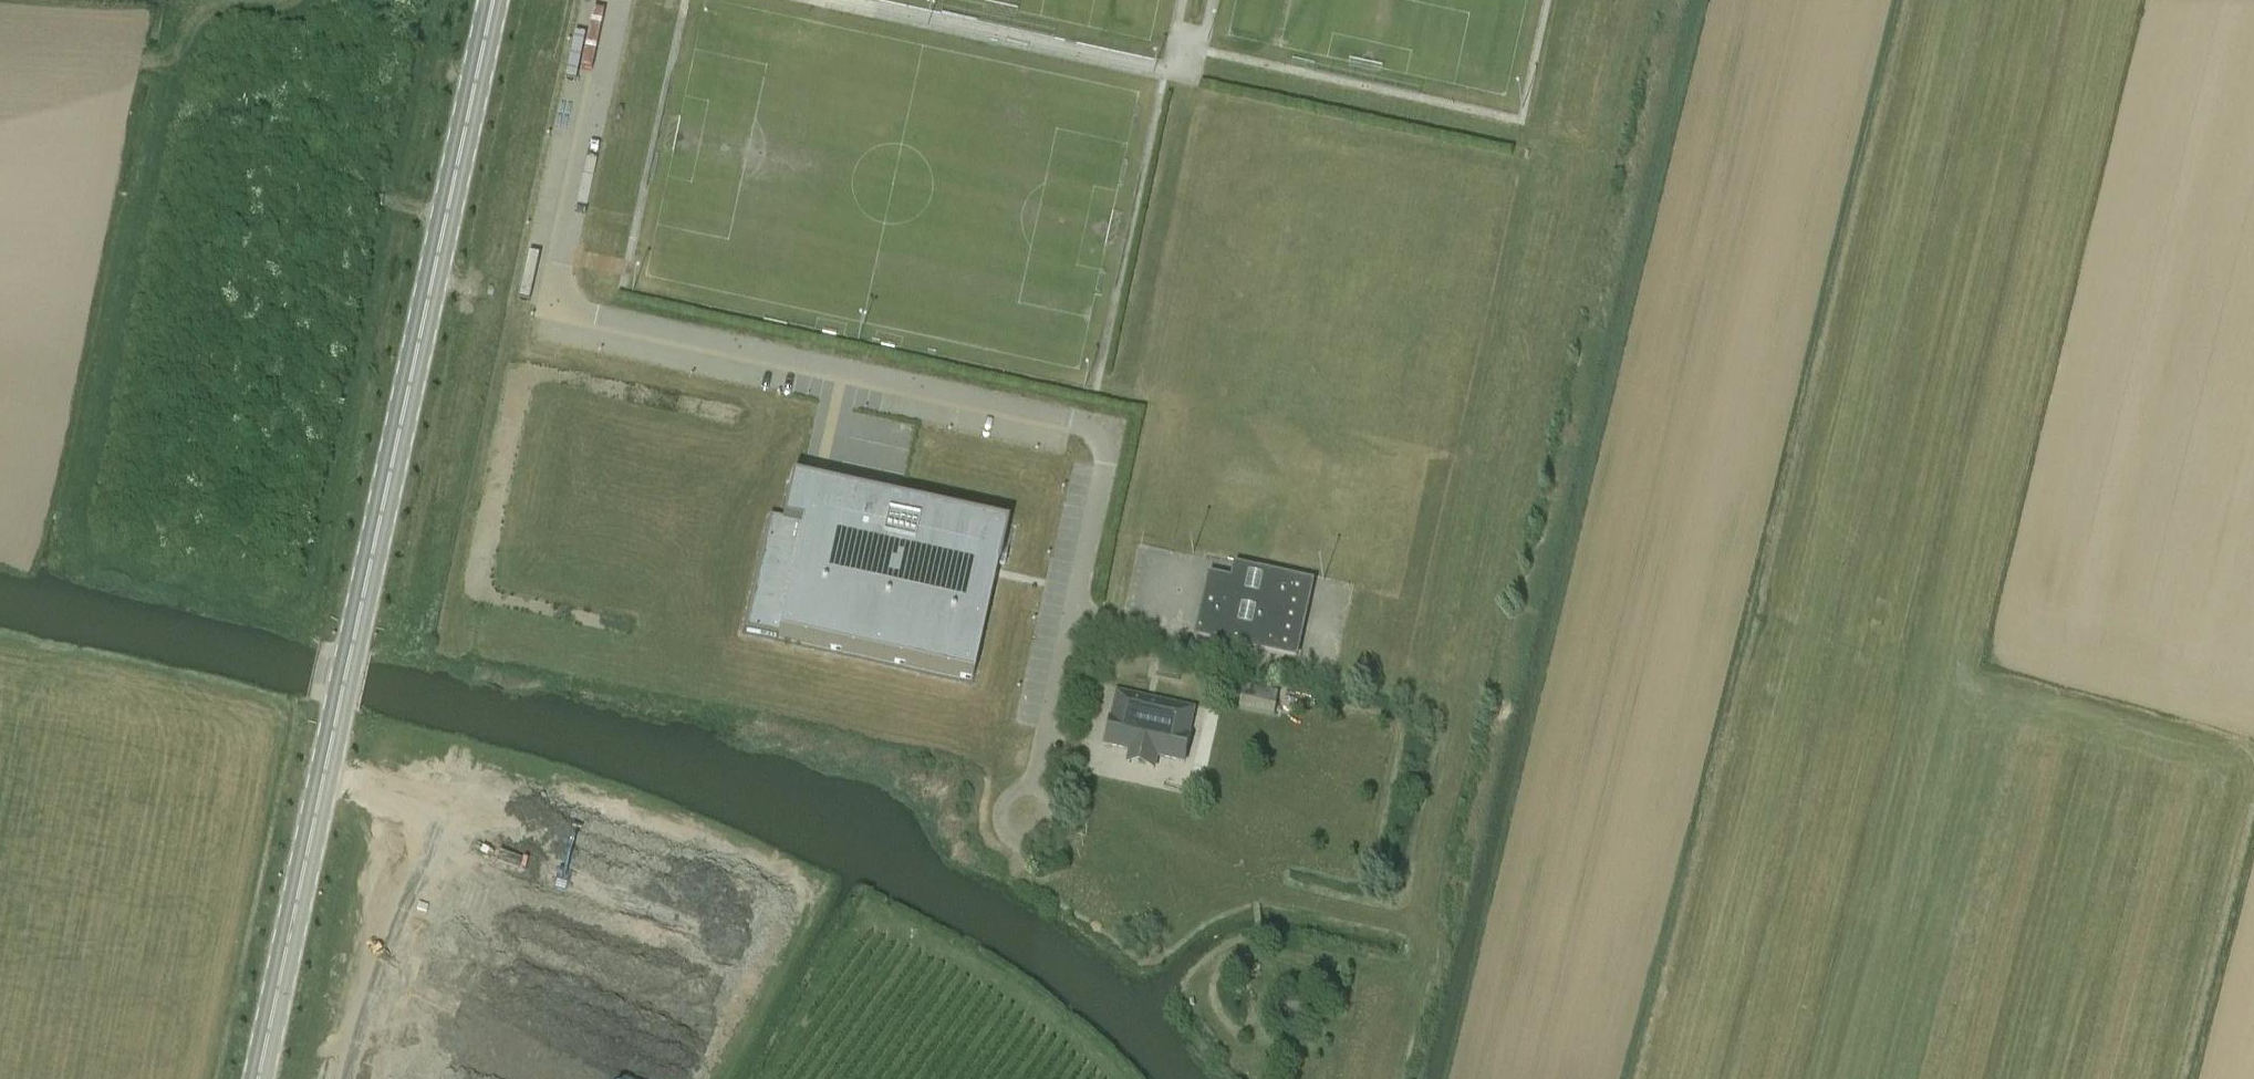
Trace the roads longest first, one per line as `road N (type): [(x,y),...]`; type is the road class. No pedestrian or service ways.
road 1 (tertiary): [(260,1078),(314,821),(323,705),(373,547),(494,0)]

